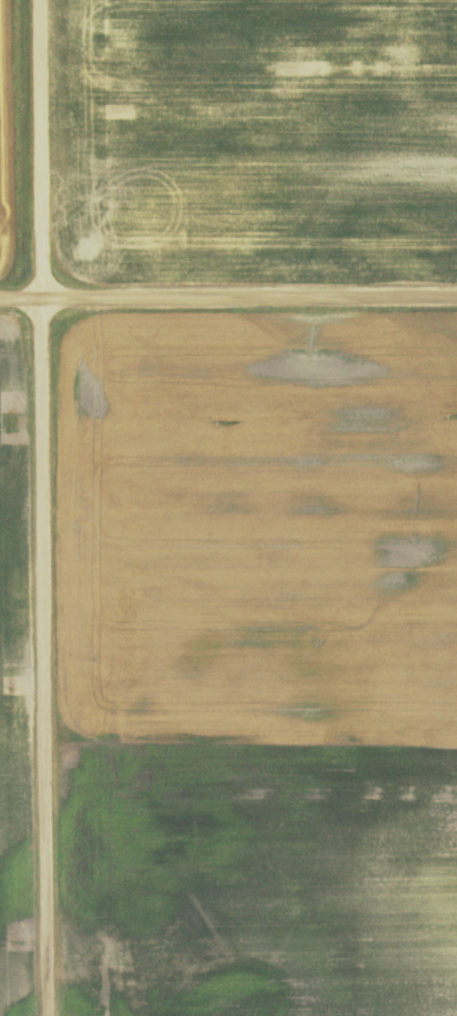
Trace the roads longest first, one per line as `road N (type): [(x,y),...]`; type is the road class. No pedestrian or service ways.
road 1 (residential): [(50,1015),(43,0)]
road 2 (residential): [(0,301),(456,299)]

